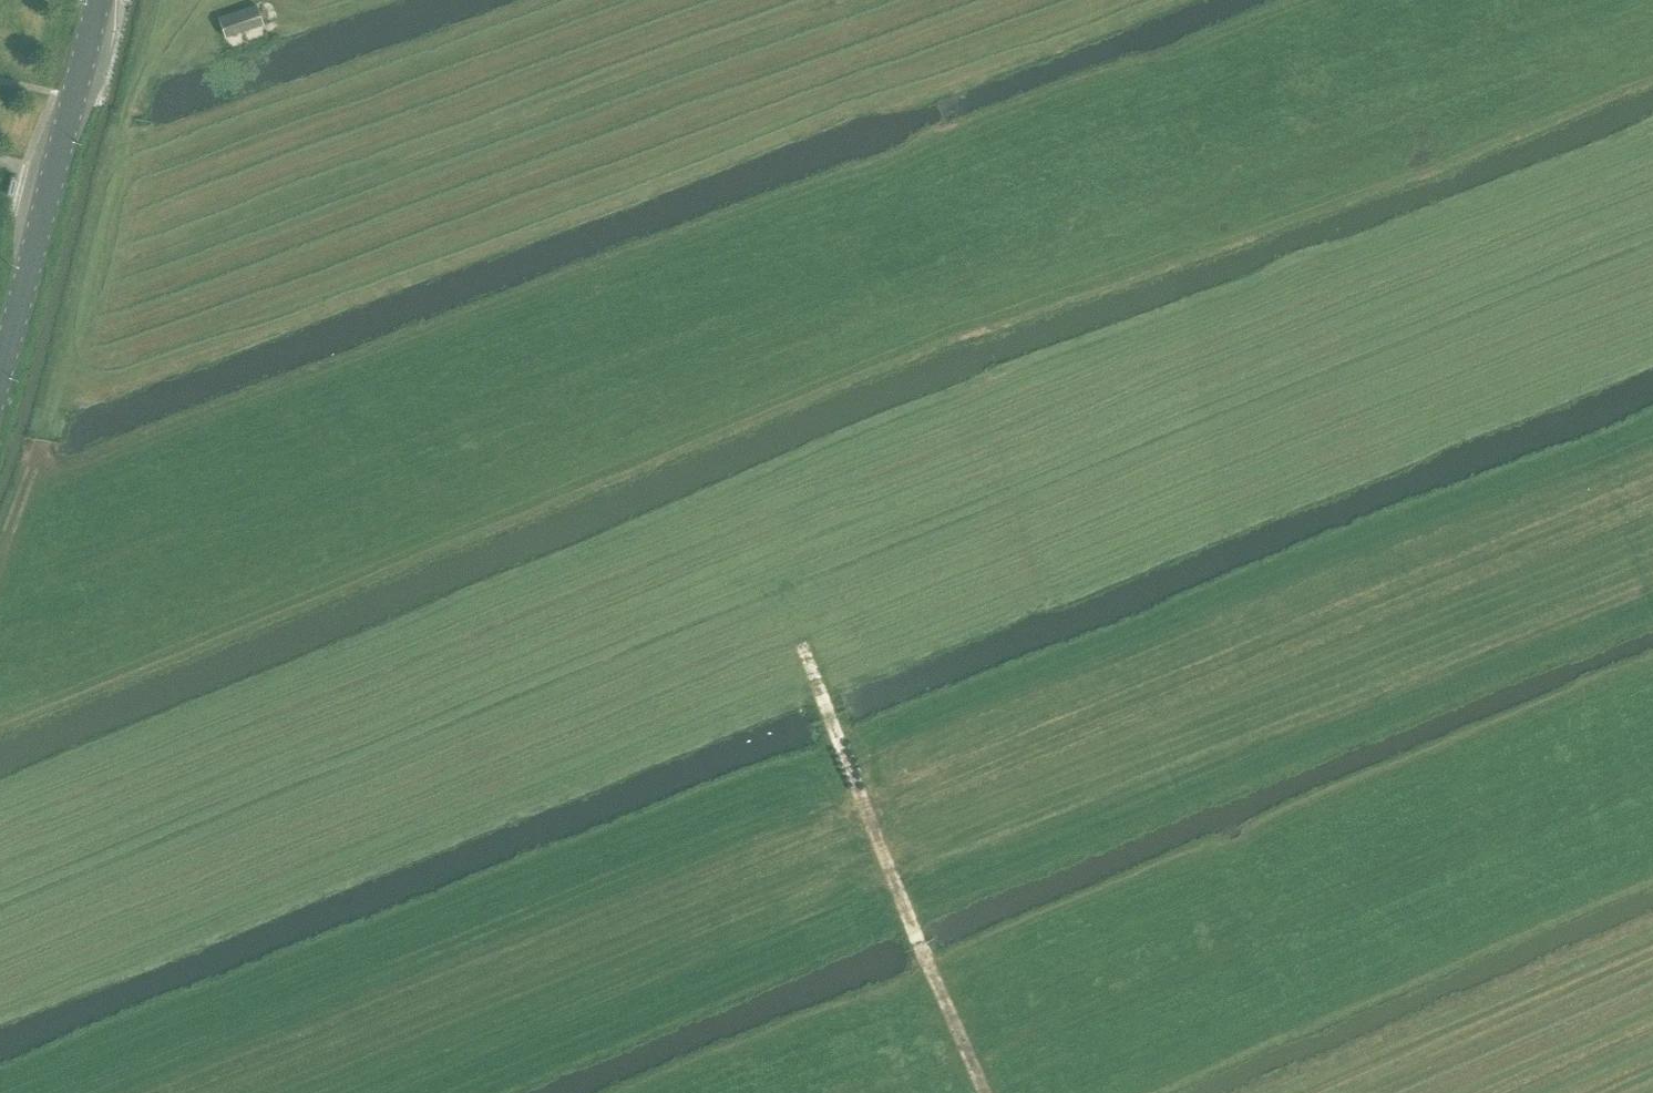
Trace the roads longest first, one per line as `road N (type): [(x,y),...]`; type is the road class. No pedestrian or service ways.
road 1 (track): [(804,653),(985,1092)]
road 2 (secondary): [(0,376),(99,0)]

